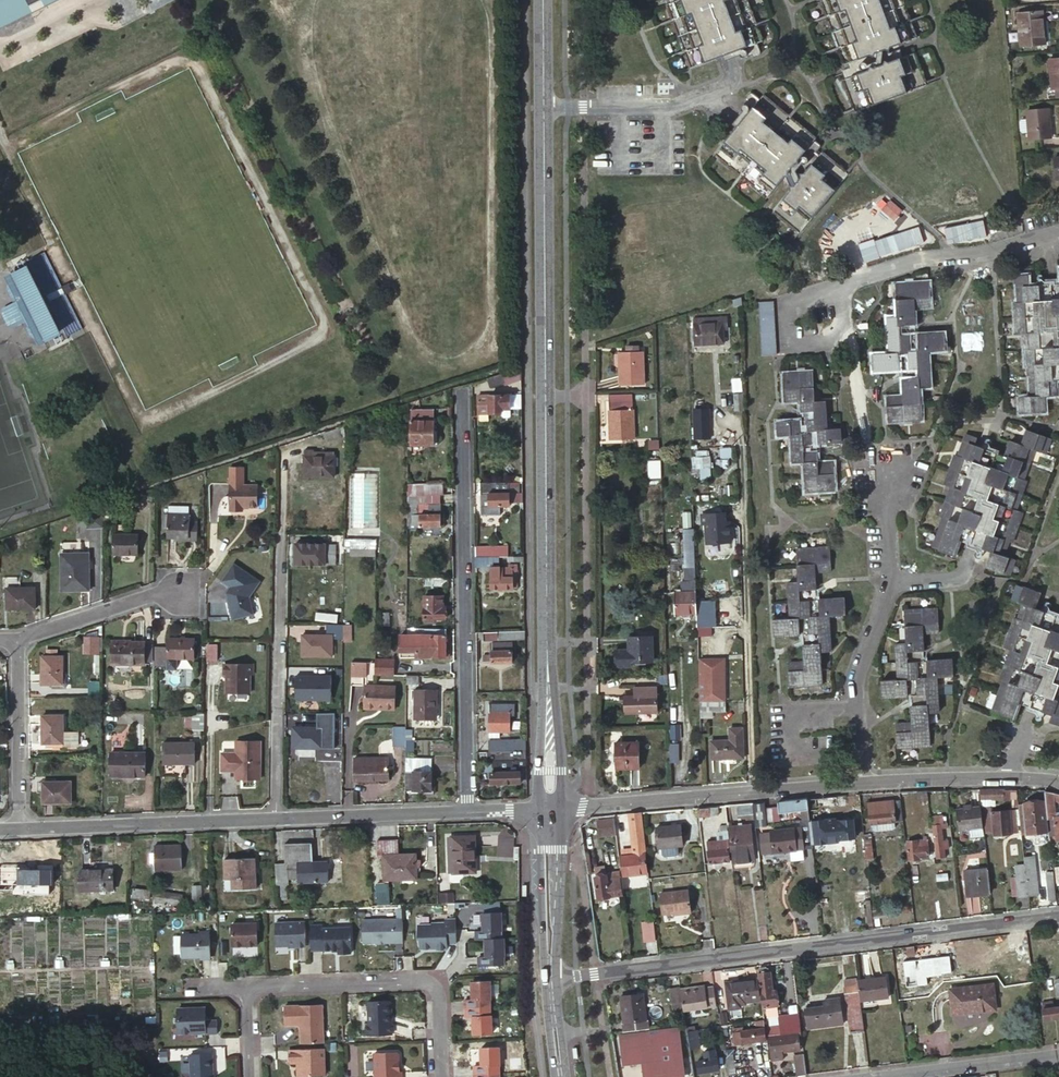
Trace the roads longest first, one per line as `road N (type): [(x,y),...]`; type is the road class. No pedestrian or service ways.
road 1 (secondary): [(548,666),(543,0)]
road 2 (residential): [(1058,916),(551,977)]
road 3 (residential): [(466,812),(462,391)]
road 4 (unclassified): [(742,442),(756,791)]
road 5 (residential): [(276,819),(281,534)]
road 6 (residential): [(247,985),(427,979),(441,992),(444,1076)]
road 7 (residential): [(276,819),(19,829)]
road 8 (residential): [(849,280),(931,254),(995,251),(1058,234)]
road 9 (residential): [(861,782),(854,677),(888,586)]
road 10 (residential): [(1058,781),(861,782)]
road 11 (residential): [(756,791),(562,810)]
road 12 (residential): [(17,638),(19,829)]
road 13 (residential): [(466,812),(276,819)]
road 14 (residential): [(1058,1055),(877,1076)]
road 15 (residential): [(17,638),(154,593),(190,592)]
road 16 (residential): [(849,280),(852,323),(828,343),(790,345),(788,303)]
road 17 (secondary): [(549,958),(556,954),(562,810)]
road 18 (secondary): [(538,810),(549,958)]
road 19 (secondary): [(562,810),(548,666)]
road 20 (secondary): [(548,666),(538,810)]
road 21 (residential): [(888,586),(885,447)]

